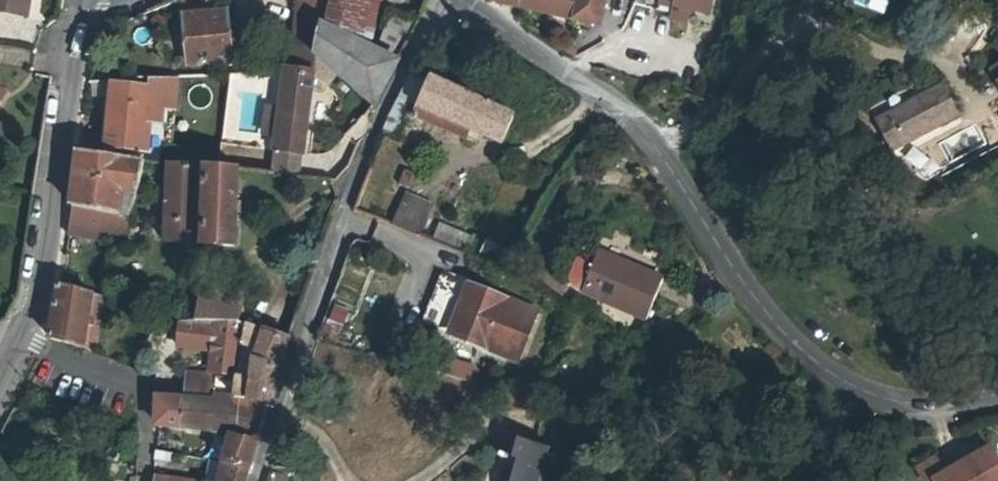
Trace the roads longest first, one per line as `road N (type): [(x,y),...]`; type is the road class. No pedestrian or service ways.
road 1 (residential): [(468,0),(605,105),(642,143),(734,285),(802,343),(881,390),(936,397),(997,389)]
road 2 (residential): [(256,480),(344,199),(439,0)]
road 3 (residential): [(88,0),(36,311),(22,338)]

